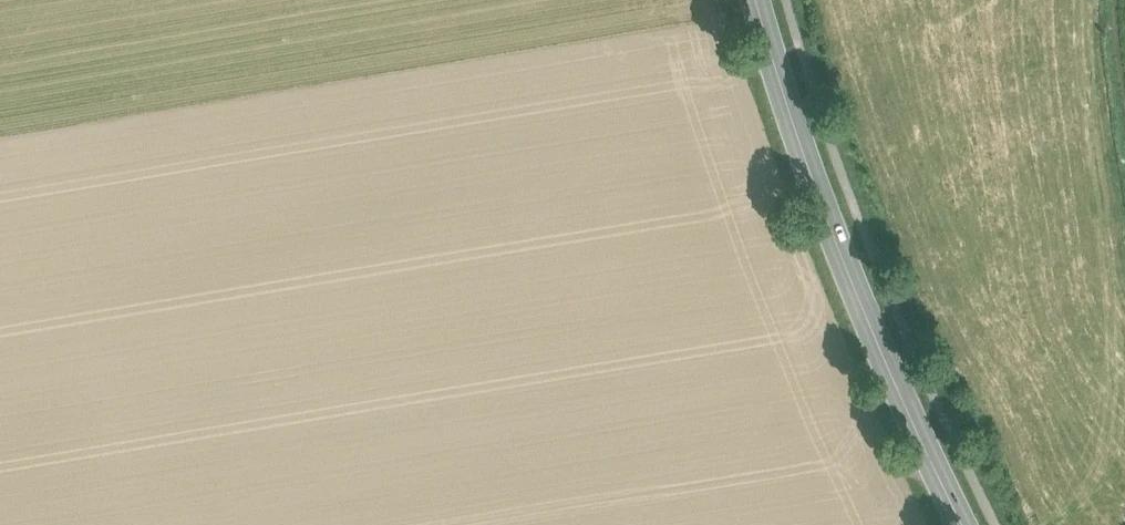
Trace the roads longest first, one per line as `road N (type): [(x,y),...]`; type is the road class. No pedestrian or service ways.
road 1 (secondary): [(966,524),(908,409),(793,125),(758,0)]

